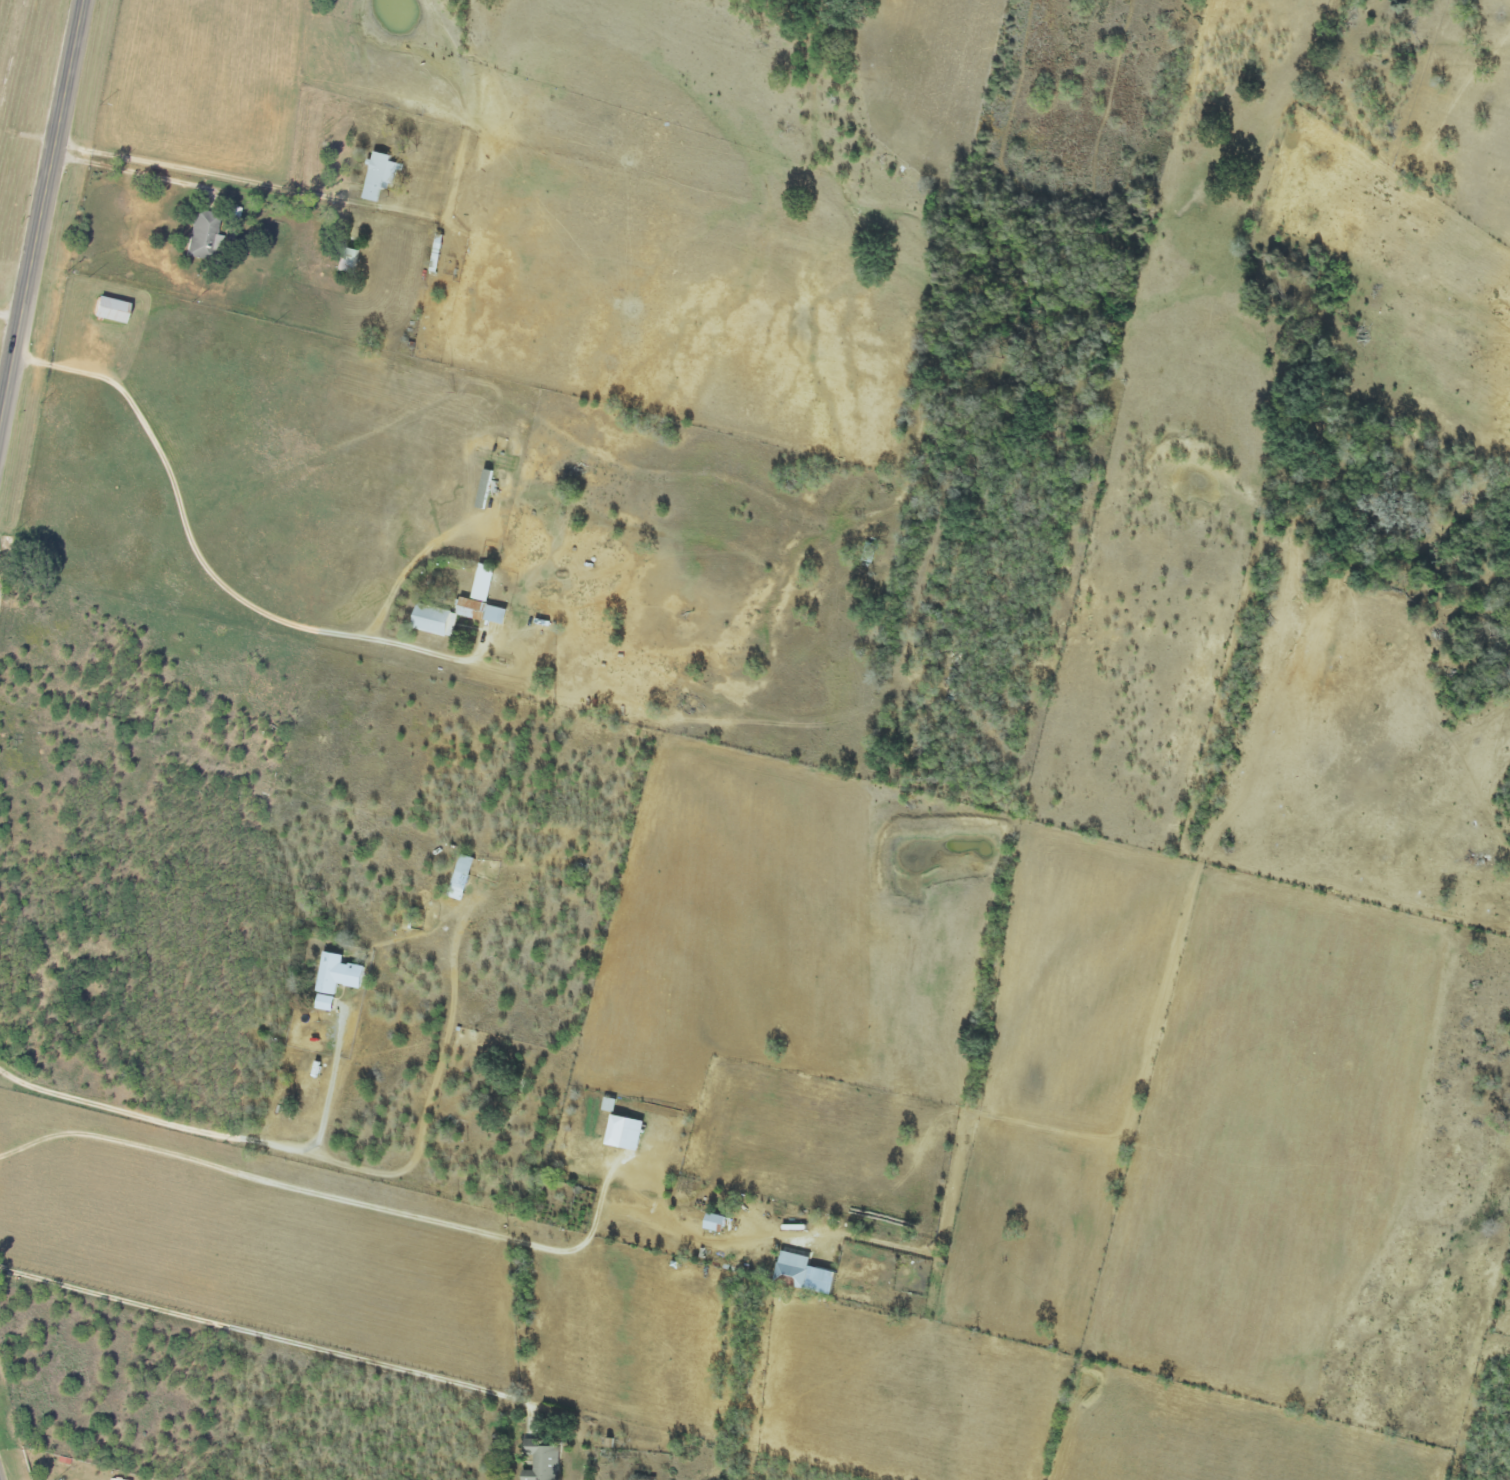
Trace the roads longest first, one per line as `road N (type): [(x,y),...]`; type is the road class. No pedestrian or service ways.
road 1 (trunk): [(44,195),(0,439)]
road 2 (trunk): [(83,0),(44,195)]

